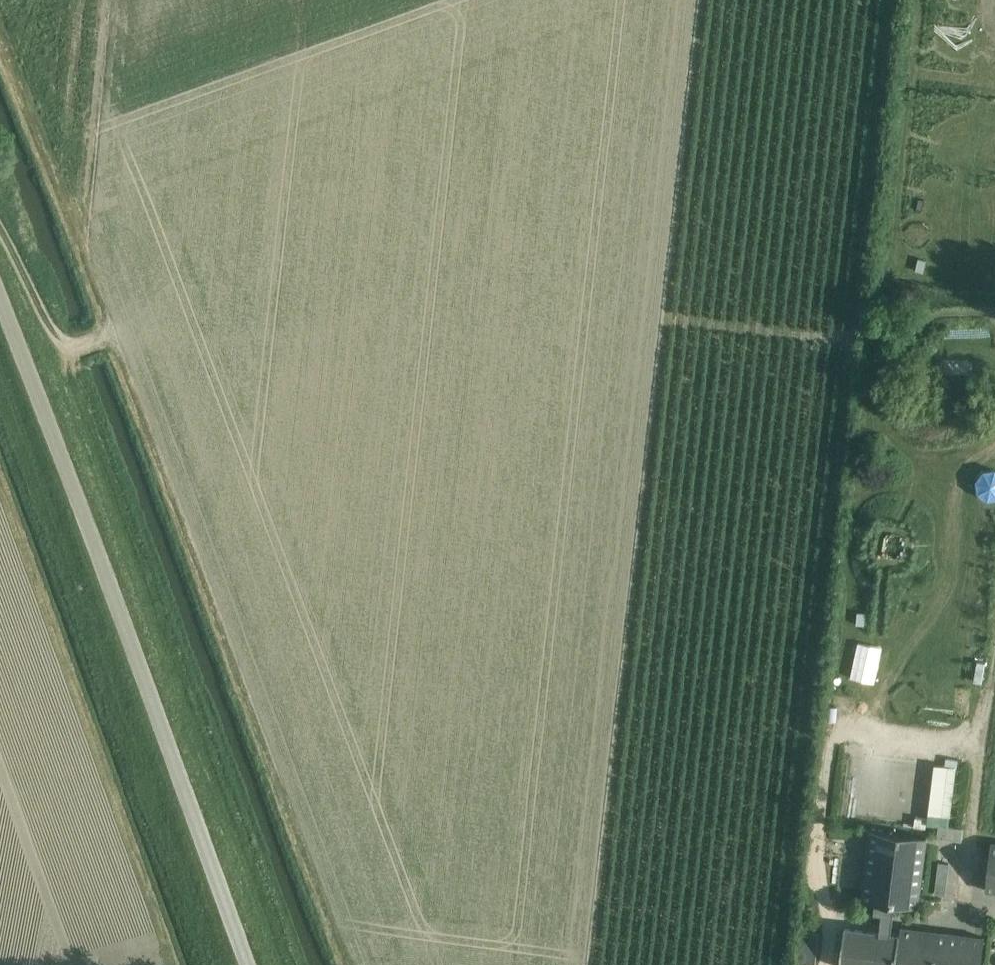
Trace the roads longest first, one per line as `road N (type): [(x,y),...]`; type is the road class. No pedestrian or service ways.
road 1 (unclassified): [(250,964),(244,931),(0,307)]

